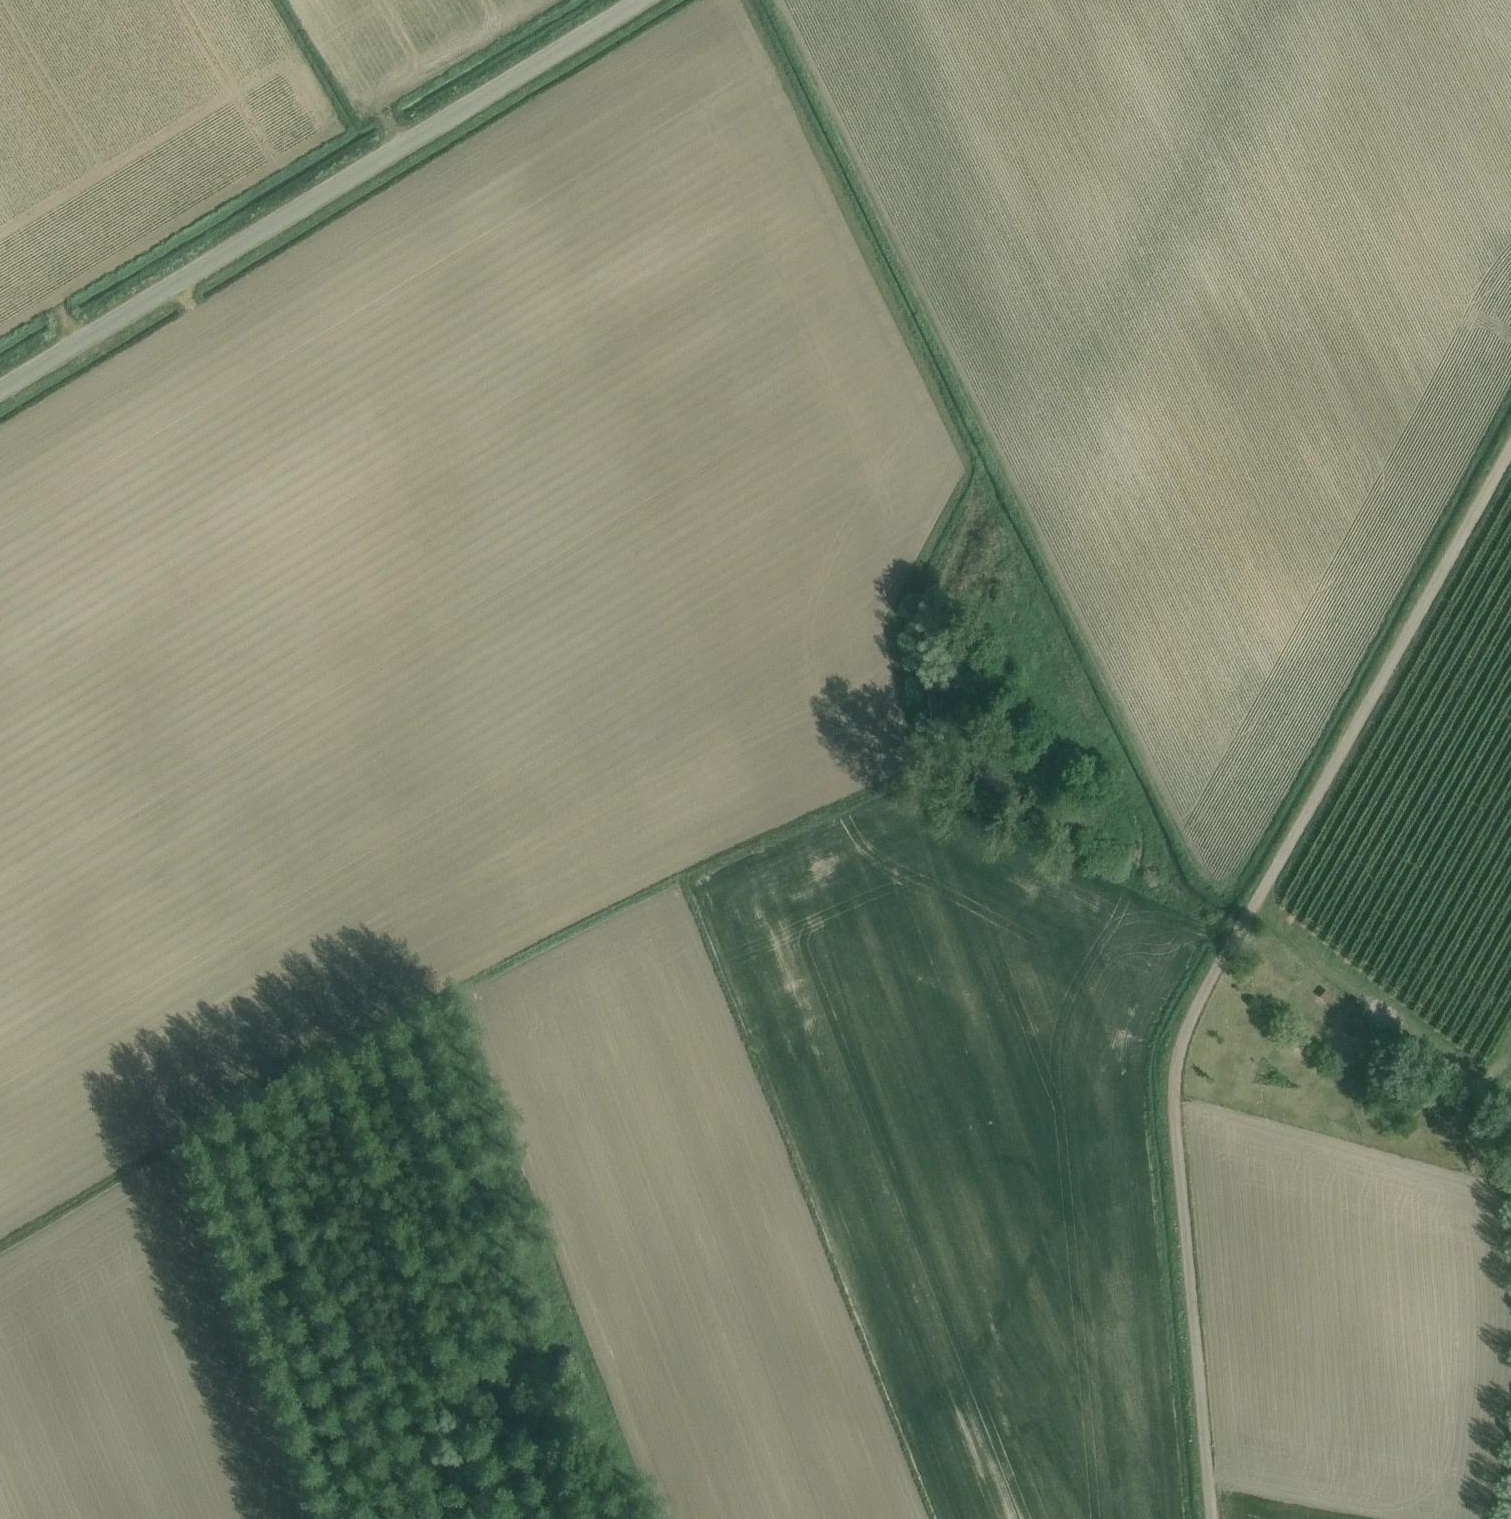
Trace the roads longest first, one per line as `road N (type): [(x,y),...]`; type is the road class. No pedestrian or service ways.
road 1 (track): [(1213,1518),(1177,1130),(1178,1058),(1200,1003),(1510,446)]
road 2 (unclassified): [(0,391),(645,0)]

